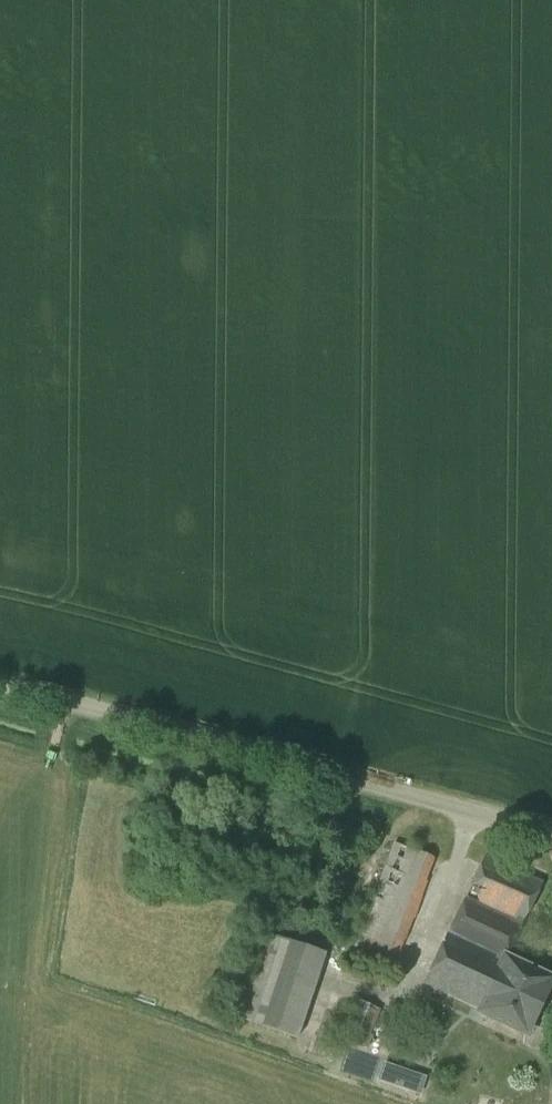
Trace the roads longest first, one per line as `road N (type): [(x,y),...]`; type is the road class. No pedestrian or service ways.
road 1 (unclassified): [(551,844),(0,690)]

